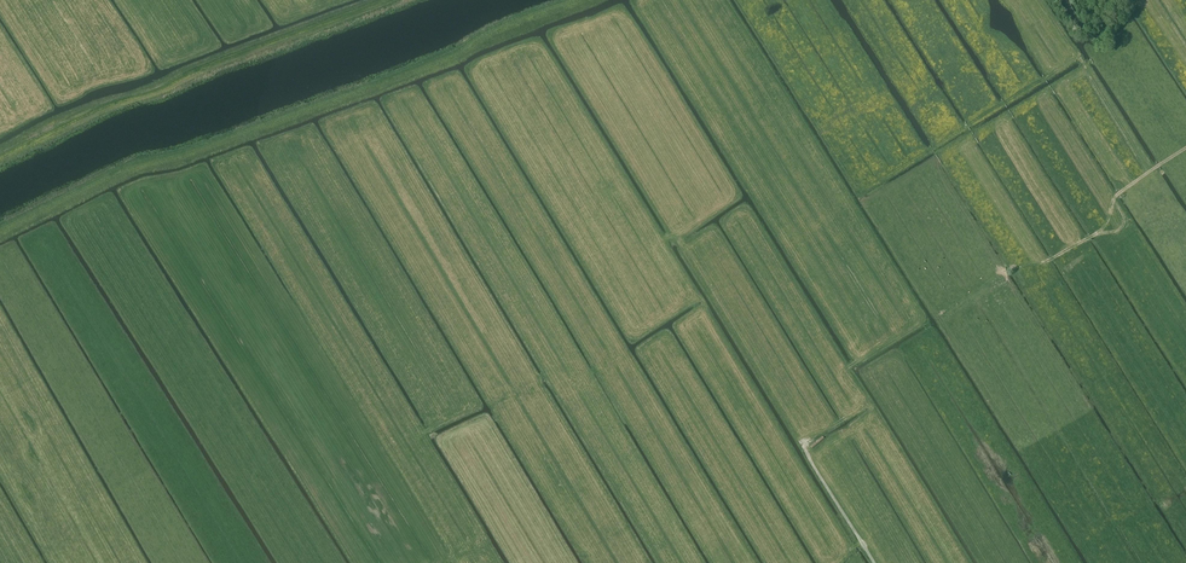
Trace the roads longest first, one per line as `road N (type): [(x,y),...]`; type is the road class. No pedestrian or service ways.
road 1 (track): [(1185,148),(1114,197),(1101,231),(1045,262),(999,272)]
road 2 (track): [(806,443),(874,562)]

